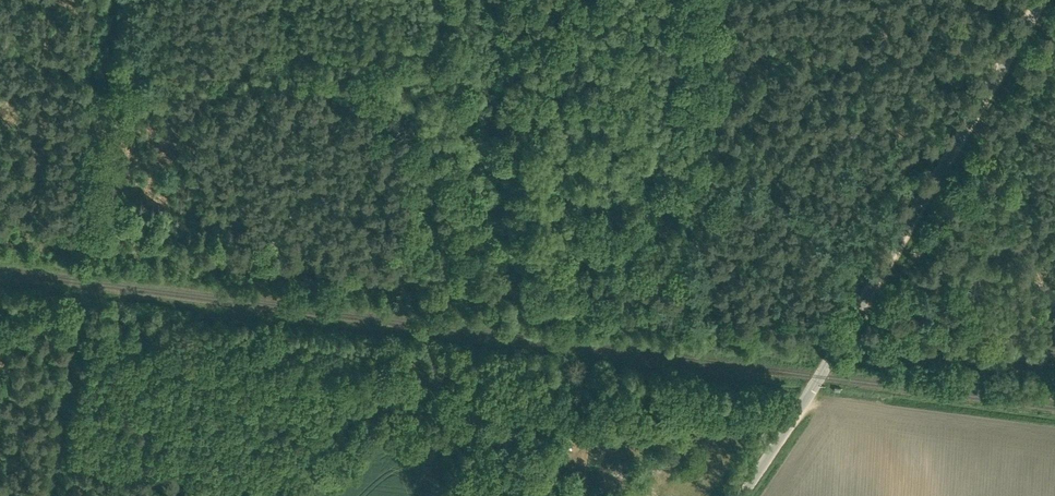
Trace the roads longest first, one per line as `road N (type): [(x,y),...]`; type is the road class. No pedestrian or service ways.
road 1 (unclassified): [(741,495),(1040,0)]
road 2 (track): [(53,495),(75,304)]

